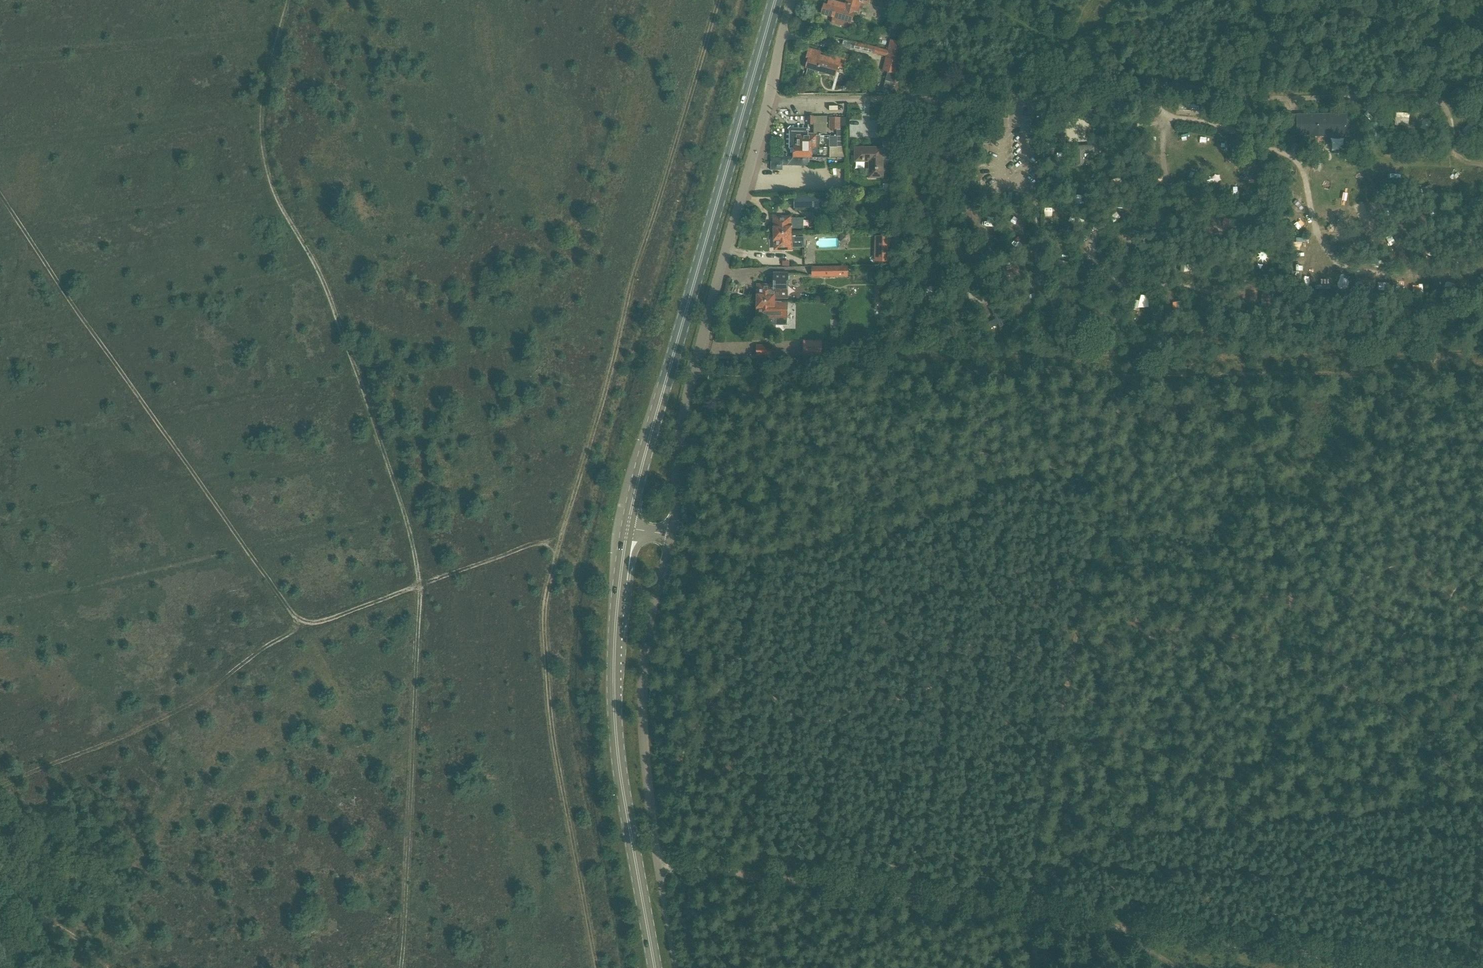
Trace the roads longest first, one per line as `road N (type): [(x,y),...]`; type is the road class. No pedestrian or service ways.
road 1 (track): [(658,859),(1457,967)]
road 2 (track): [(1482,375),(902,383),(781,376)]
road 3 (primary): [(627,529),(778,0)]
road 4 (unclassified): [(673,534),(684,410),(795,0)]
road 5 (track): [(1140,380),(1052,878)]
road 6 (primary): [(656,967),(619,760),(615,685),(627,529)]
road 7 (unclassified): [(659,864),(643,673),(673,534)]
road 8 (track): [(1187,967),(1143,940),(1031,930)]

